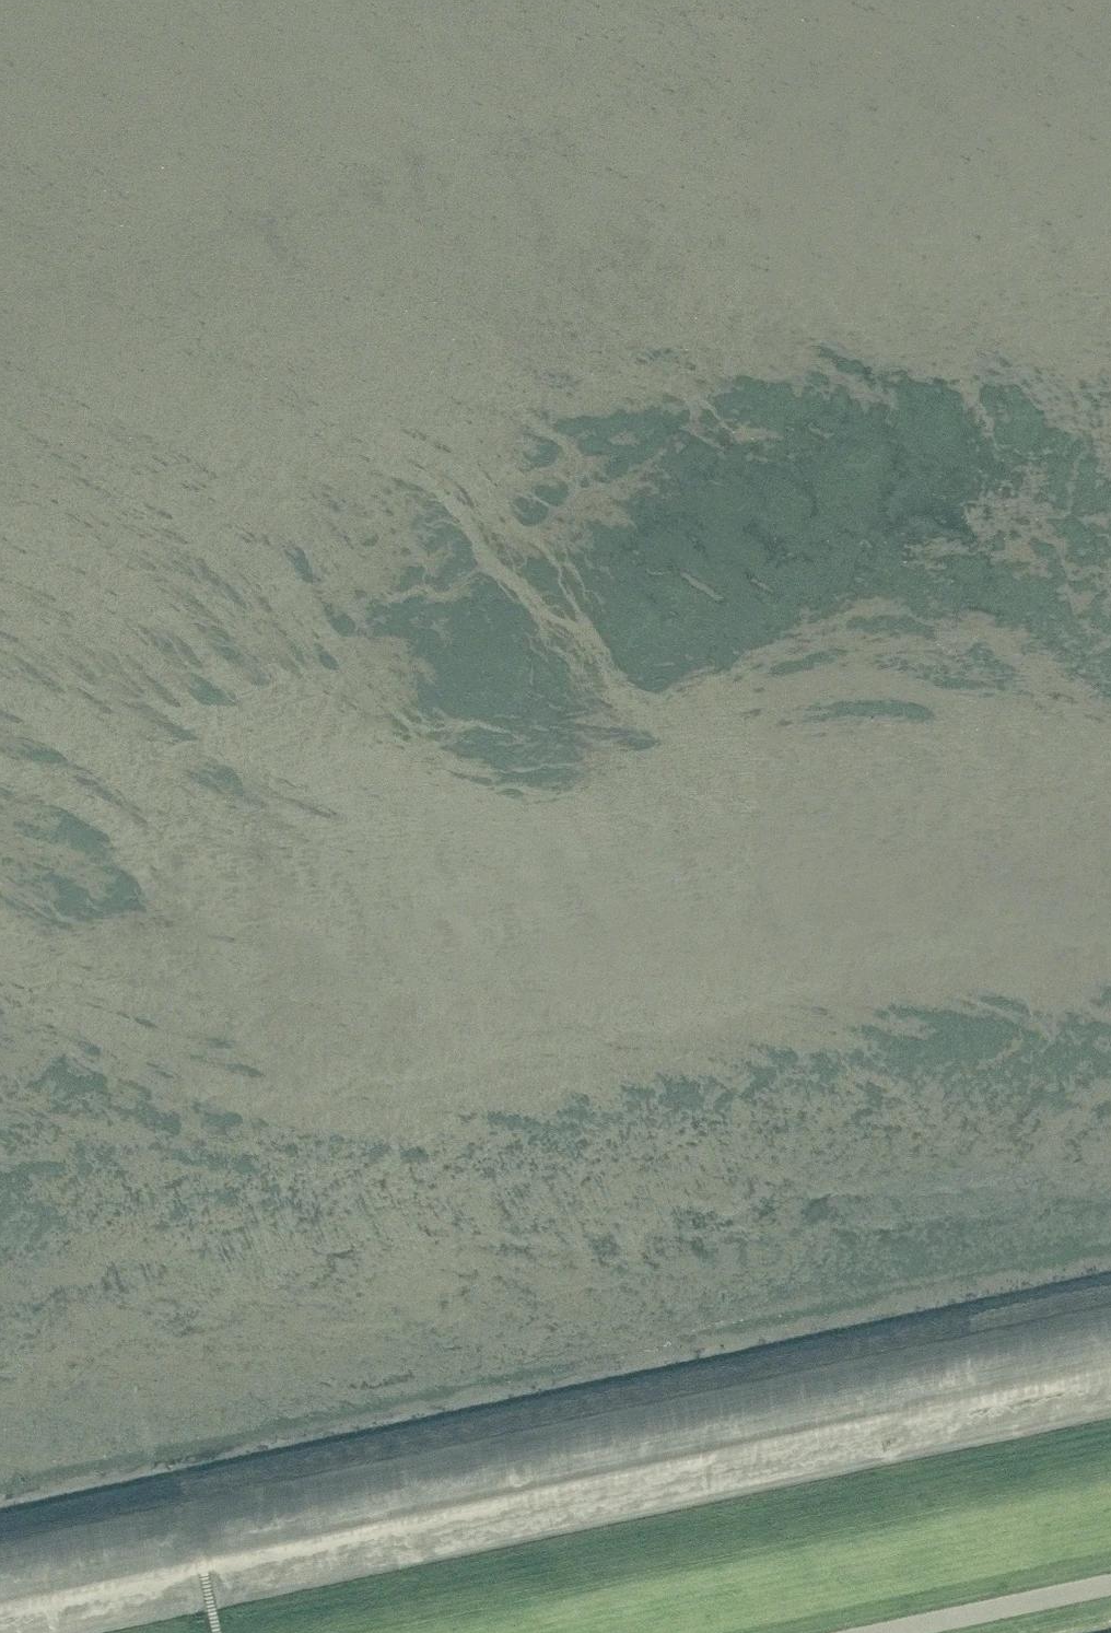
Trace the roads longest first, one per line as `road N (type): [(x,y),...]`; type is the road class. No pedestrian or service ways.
road 1 (unclassified): [(881,1632),(1110,1584)]

